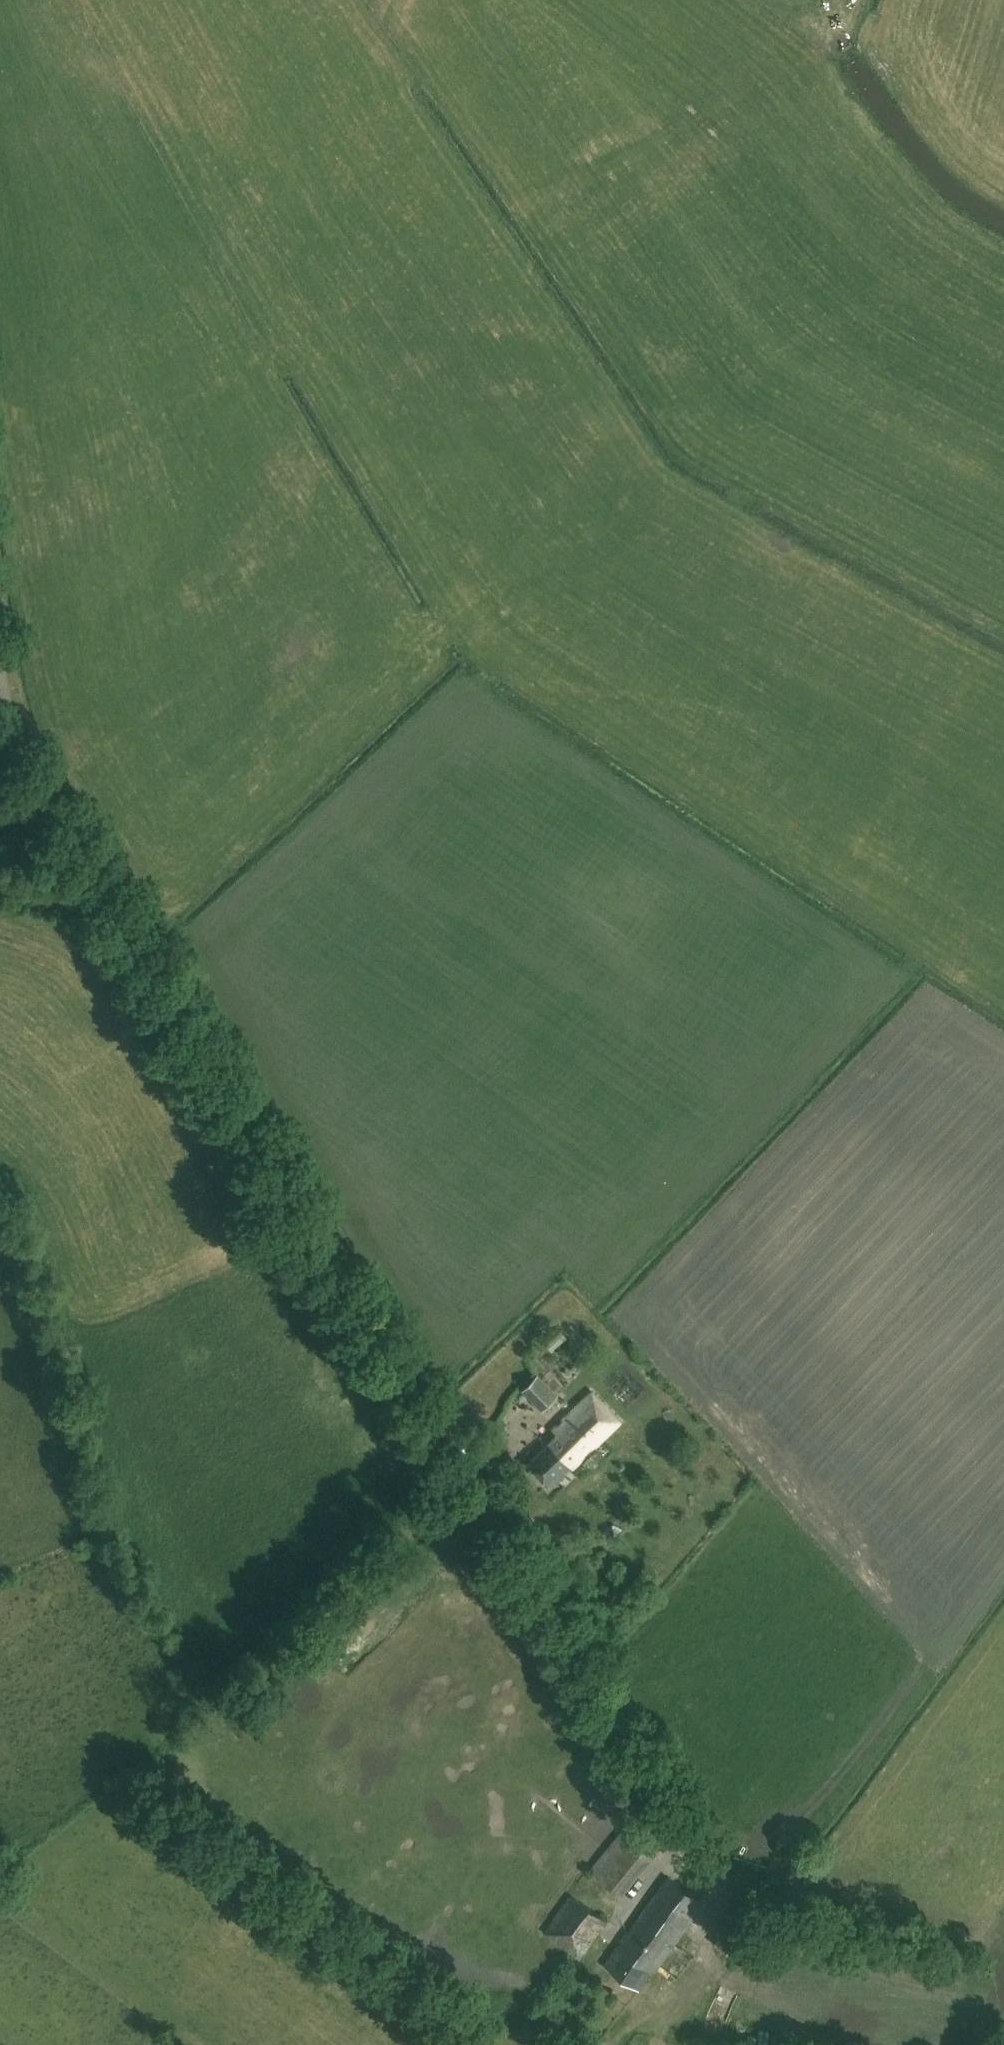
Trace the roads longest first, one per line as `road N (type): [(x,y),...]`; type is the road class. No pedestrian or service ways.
road 1 (unclassified): [(706,1857),(281,1186),(41,785),(0,678)]

